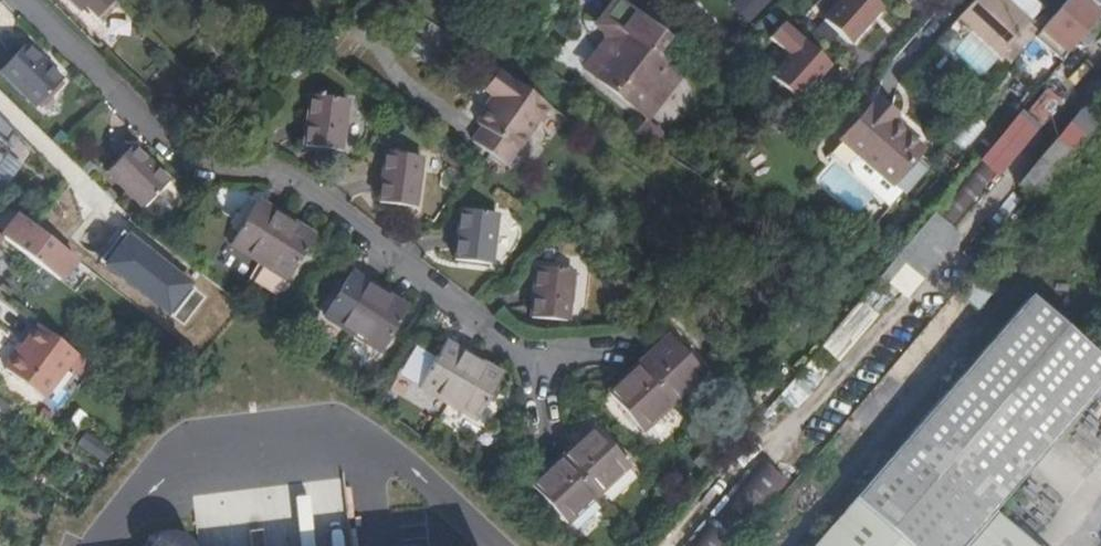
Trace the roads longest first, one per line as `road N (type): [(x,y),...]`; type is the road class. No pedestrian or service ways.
road 1 (track): [(667,545),(751,454),(800,421),(1100,61)]

